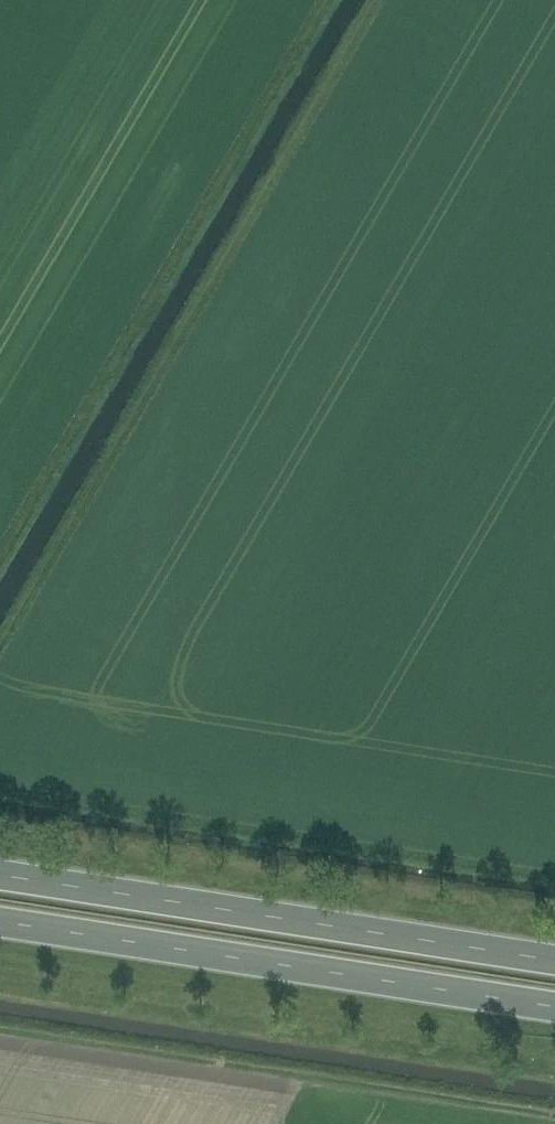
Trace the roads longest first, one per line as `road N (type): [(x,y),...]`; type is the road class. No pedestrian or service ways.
road 1 (trunk): [(554,958),(0,872)]
road 2 (trunk): [(0,919),(554,1003)]

